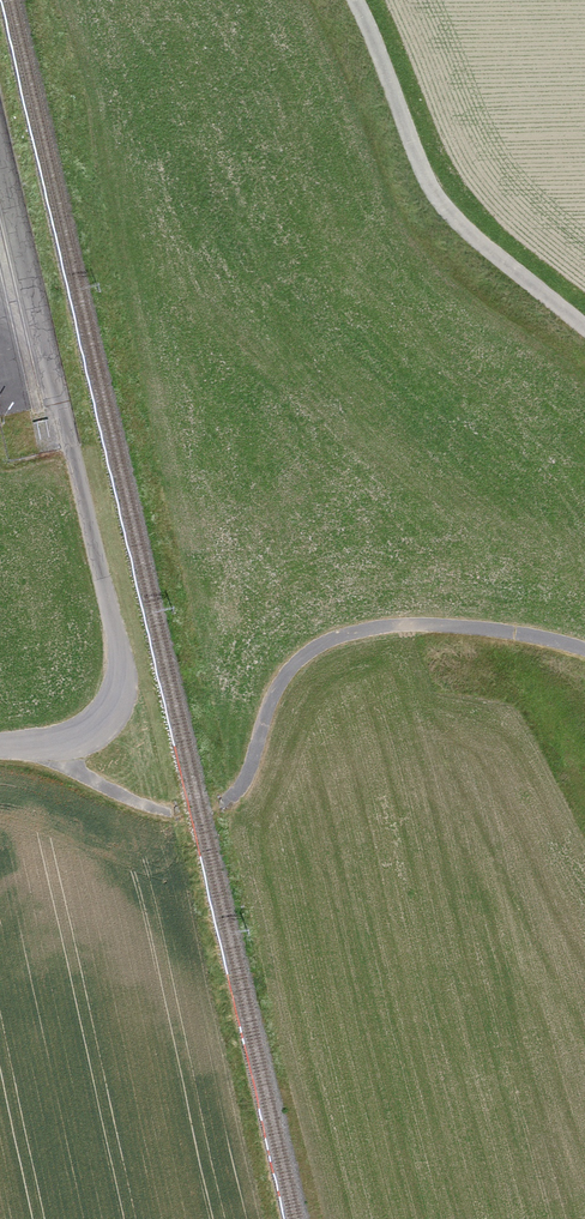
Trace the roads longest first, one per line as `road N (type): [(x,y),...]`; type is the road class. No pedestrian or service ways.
road 1 (track): [(584,650),(441,626),(337,637),(280,682),(251,769),(231,797)]
road 2 (track): [(356,0),(441,203),(584,327)]
road 3 (track): [(76,465),(114,631),(116,699),(89,725),(0,742)]

